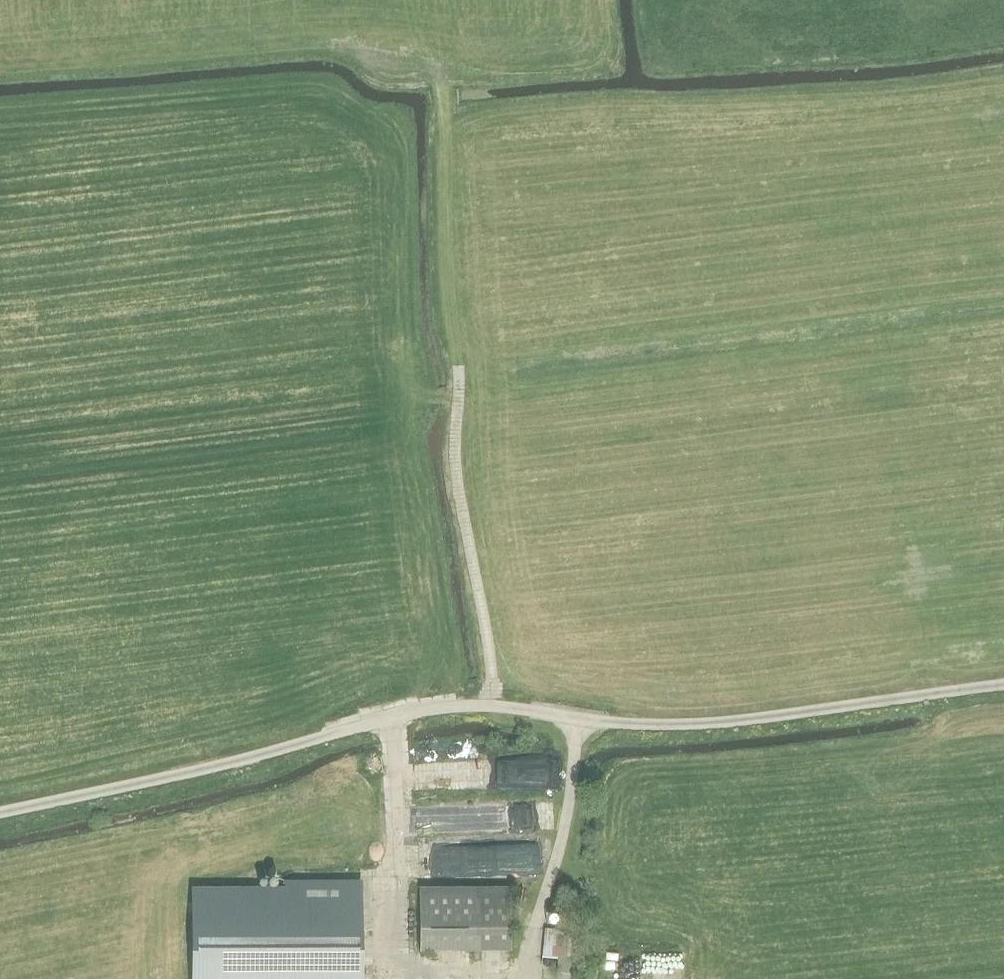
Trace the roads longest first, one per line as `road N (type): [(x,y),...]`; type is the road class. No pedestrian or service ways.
road 1 (unclassified): [(0,813),(453,707),(694,724),(1003,685)]
road 2 (track): [(459,369),(457,478),(493,706)]

